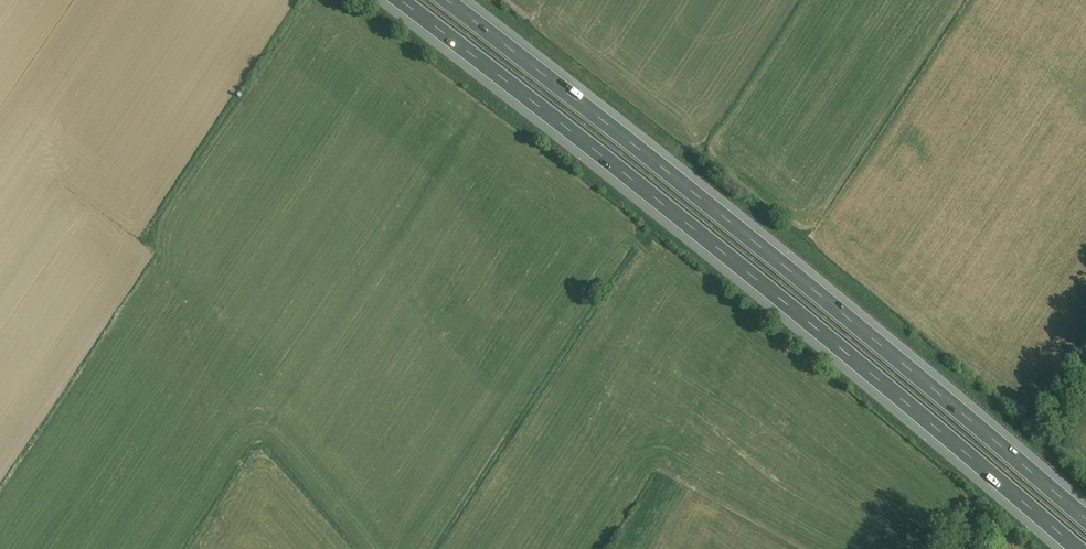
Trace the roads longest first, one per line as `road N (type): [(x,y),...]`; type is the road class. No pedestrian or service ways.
road 1 (motorway): [(393,0),(698,230),(1083,548)]
road 2 (motorway): [(1085,510),(730,216),(449,0)]

